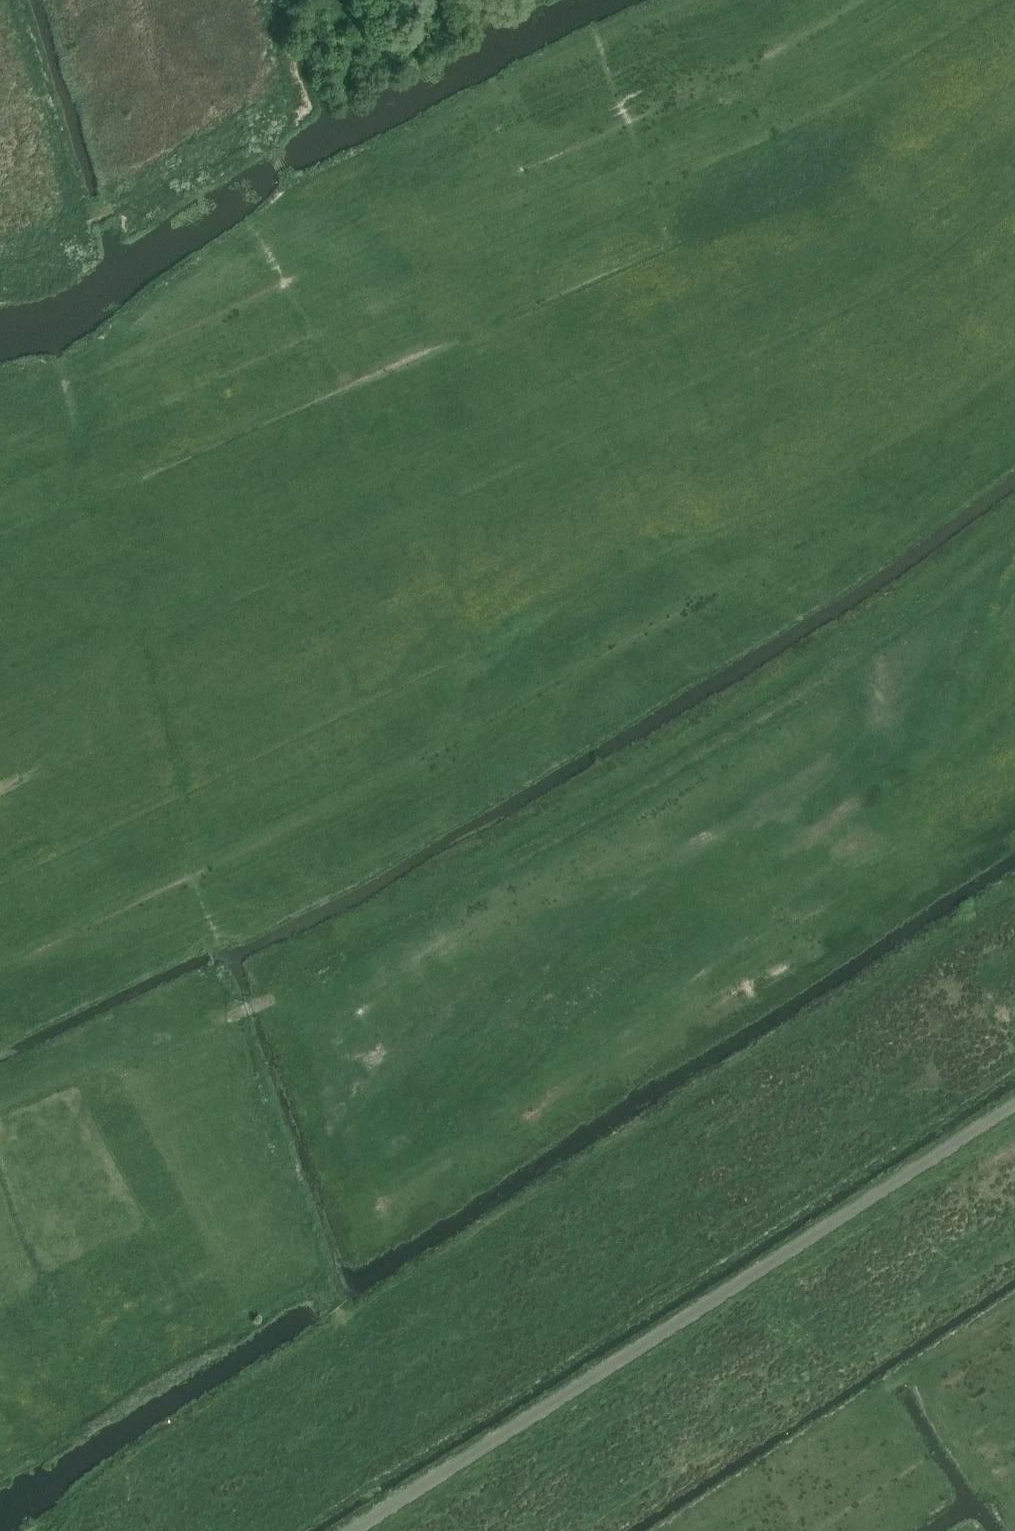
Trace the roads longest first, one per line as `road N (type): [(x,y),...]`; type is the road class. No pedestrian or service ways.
road 1 (track): [(355,1530),(1014,1105)]
road 2 (track): [(0,1095),(272,996)]

